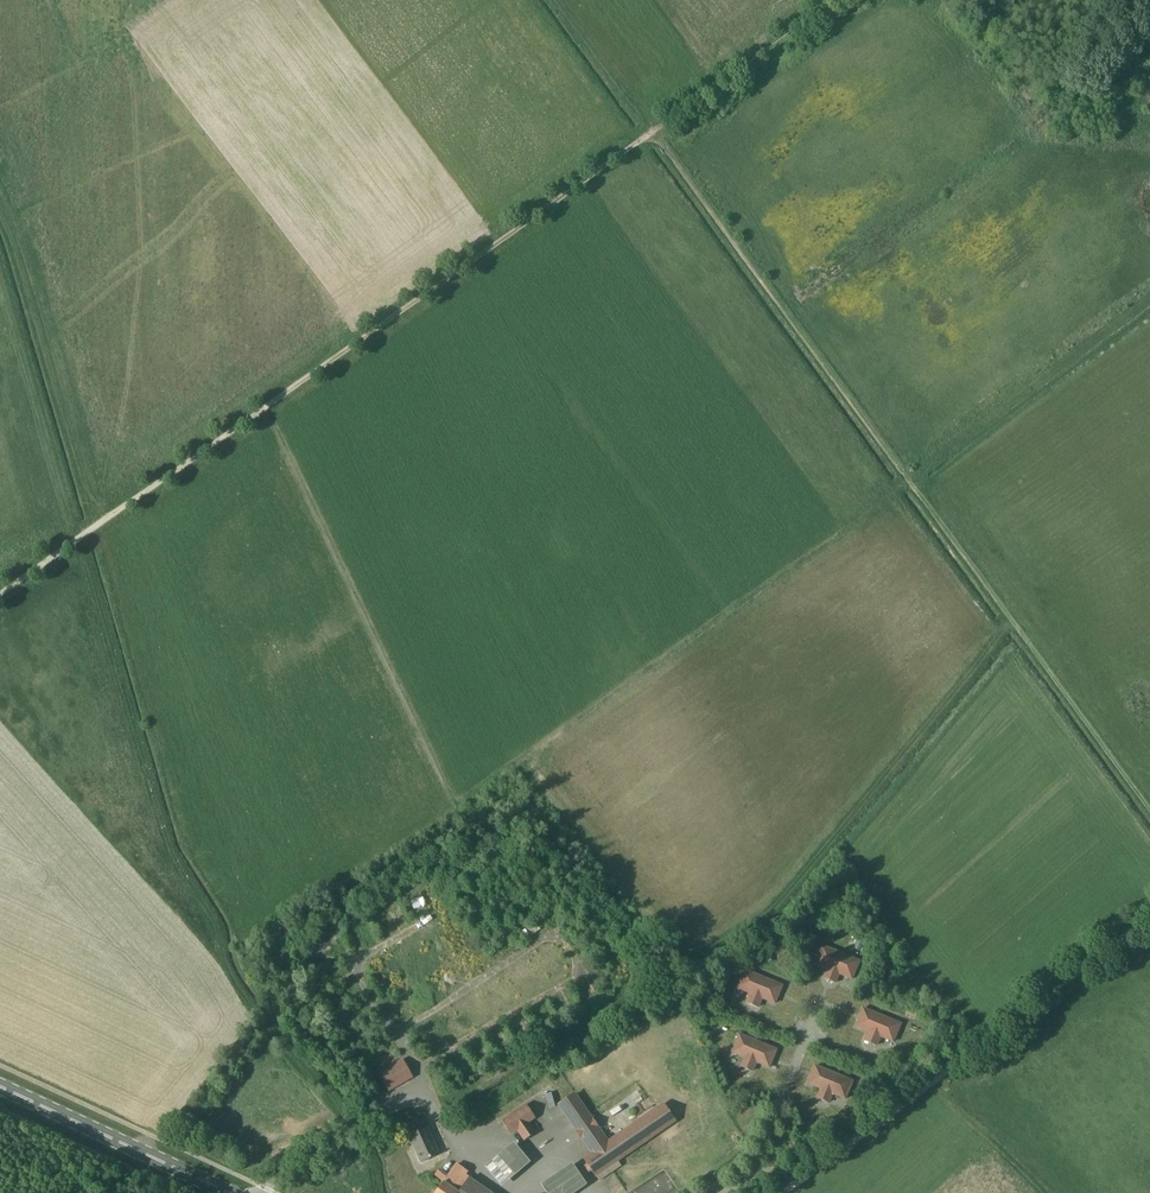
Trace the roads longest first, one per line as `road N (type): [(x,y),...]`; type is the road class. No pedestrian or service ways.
road 1 (track): [(264,408),(453,802),(910,483)]
road 2 (track): [(654,132),(0,594)]
road 3 (track): [(1149,917),(784,1192)]
road 4 (track): [(910,483),(654,132)]
road 5 (track): [(910,483),(1149,808)]
road 6 (secondary): [(227,1192),(0,1088)]
road 7 (track): [(832,0),(654,132)]

